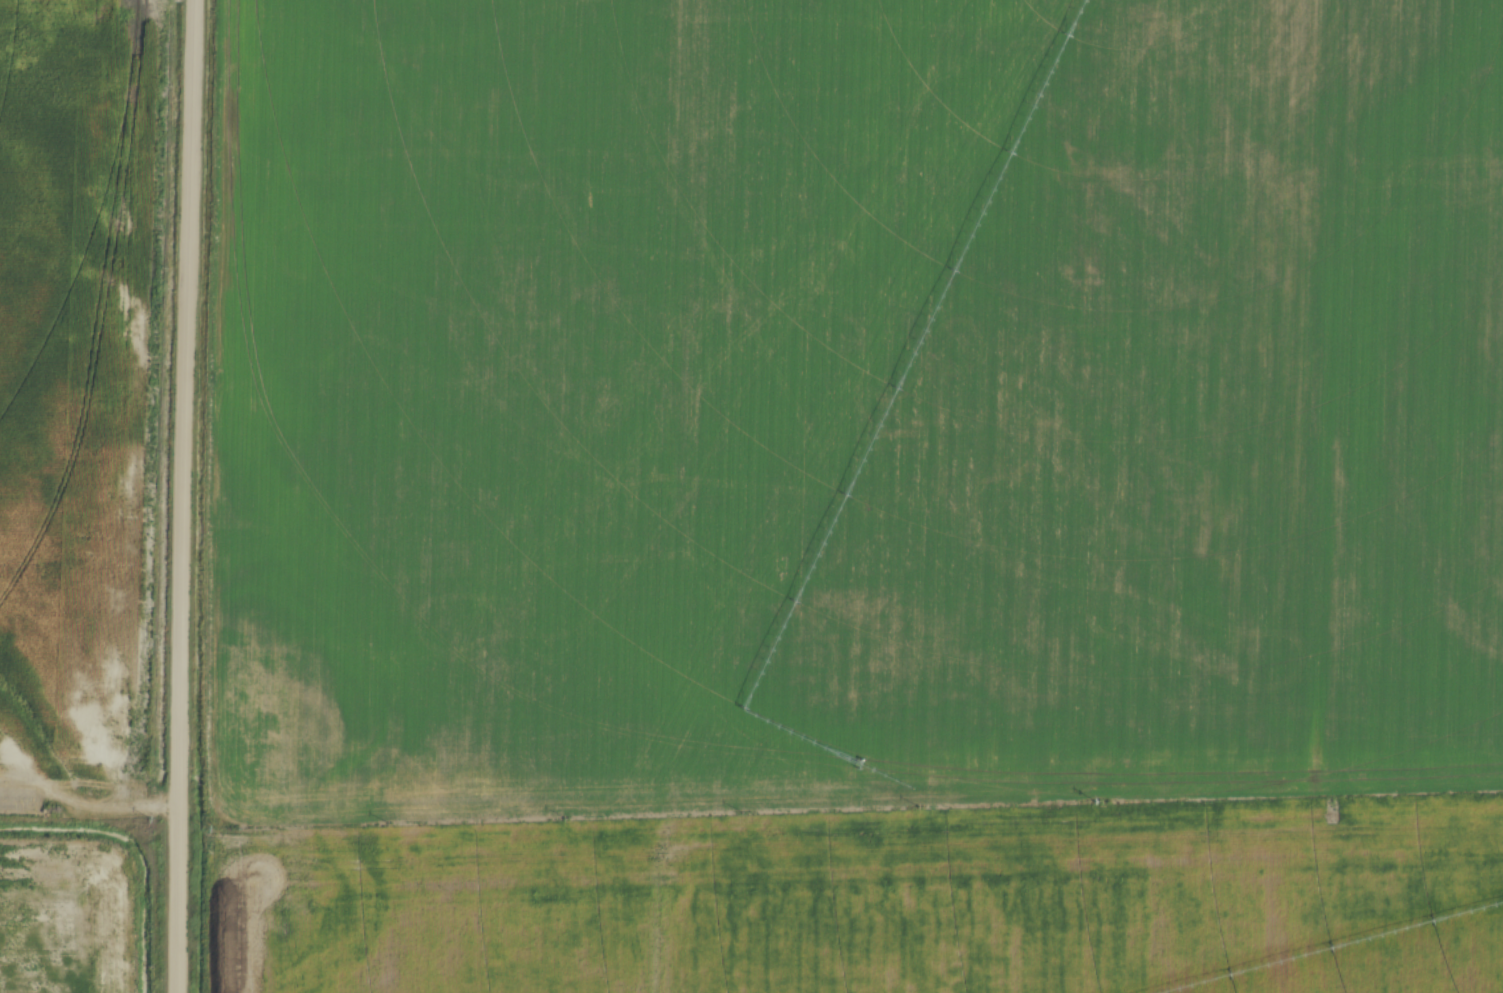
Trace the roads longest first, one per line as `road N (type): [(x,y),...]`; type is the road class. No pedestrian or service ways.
road 1 (residential): [(180,992),(179,589),(195,0)]

